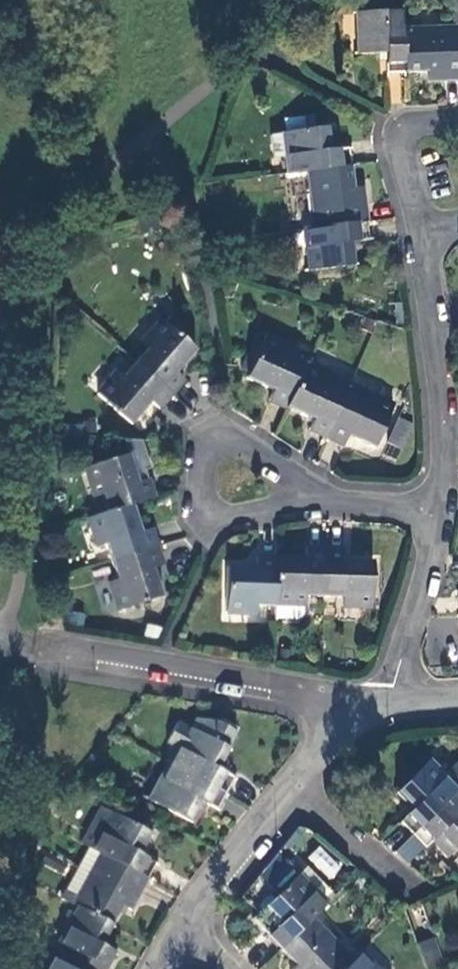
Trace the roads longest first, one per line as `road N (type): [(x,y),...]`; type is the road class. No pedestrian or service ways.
road 1 (residential): [(8,638),(324,691),(362,713)]
road 2 (residential): [(320,504),(229,520),(201,503),(204,441),(230,427),(303,477)]
road 3 (residential): [(433,523),(441,455),(411,237)]
road 4 (residential): [(386,708),(433,523)]
road 5 (residential): [(181,944),(222,869),(291,796)]
road 6 (residential): [(457,115),(420,118),(398,130),(411,237)]
road 7 (residential): [(411,893),(291,796)]

